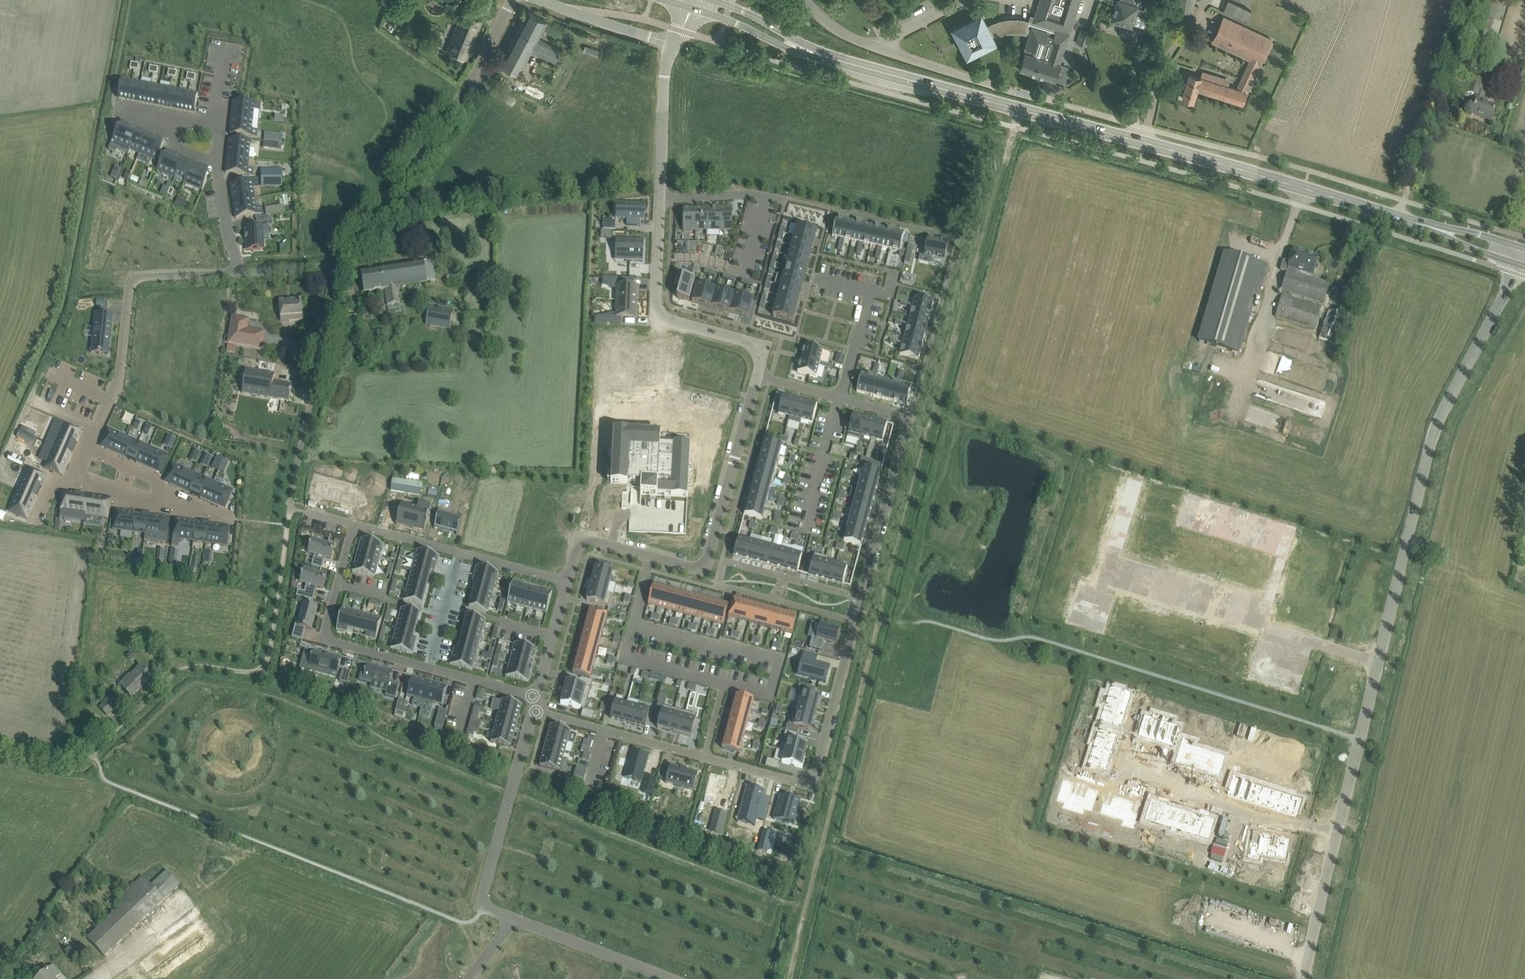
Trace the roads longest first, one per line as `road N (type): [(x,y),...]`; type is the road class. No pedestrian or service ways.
road 1 (track): [(788,978),(909,502),(1023,109)]
road 2 (secondary): [(1440,229),(804,50)]
road 3 (residential): [(1378,662),(1436,422),(1518,264)]
road 4 (residential): [(673,44),(655,317),(750,345),(758,374)]
road 5 (residential): [(1132,482),(1105,569),(1256,612),(1265,625),(1378,662)]
road 6 (unclassified): [(1150,129),(875,48),(843,34),(805,0)]
road 7 (residential): [(858,609),(908,418),(758,374)]
road 8 (residential): [(339,268),(473,78),(509,0)]
road 9 (residential): [(76,478),(118,382),(131,277),(238,273)]
road 10 (residential): [(706,757),(808,781),(858,609)]
road 11 (residential): [(533,711),(484,897),(515,919)]
road 12 (residential): [(355,524),(324,639),(429,666)]
road 13 (residential): [(1335,835),(1219,806),(1119,768)]
road 14 (residential): [(758,374),(704,568)]
road 15 (residential): [(533,711),(706,757)]
road 16 (residential): [(1335,835),(1378,662)]
road 17 (residential): [(515,919),(671,978)]
road 18 (residential): [(76,478),(235,520)]
road 19 (residential): [(704,568),(601,543),(580,549),(567,580)]
road 20 (residential): [(704,568),(858,609)]
road 21 (residential): [(1303,978),(1335,835)]
road 22 (residential): [(213,135),(238,273)]
road 23 (residential): [(309,404),(339,268)]
road 24 (secondary): [(689,8),(804,50)]

